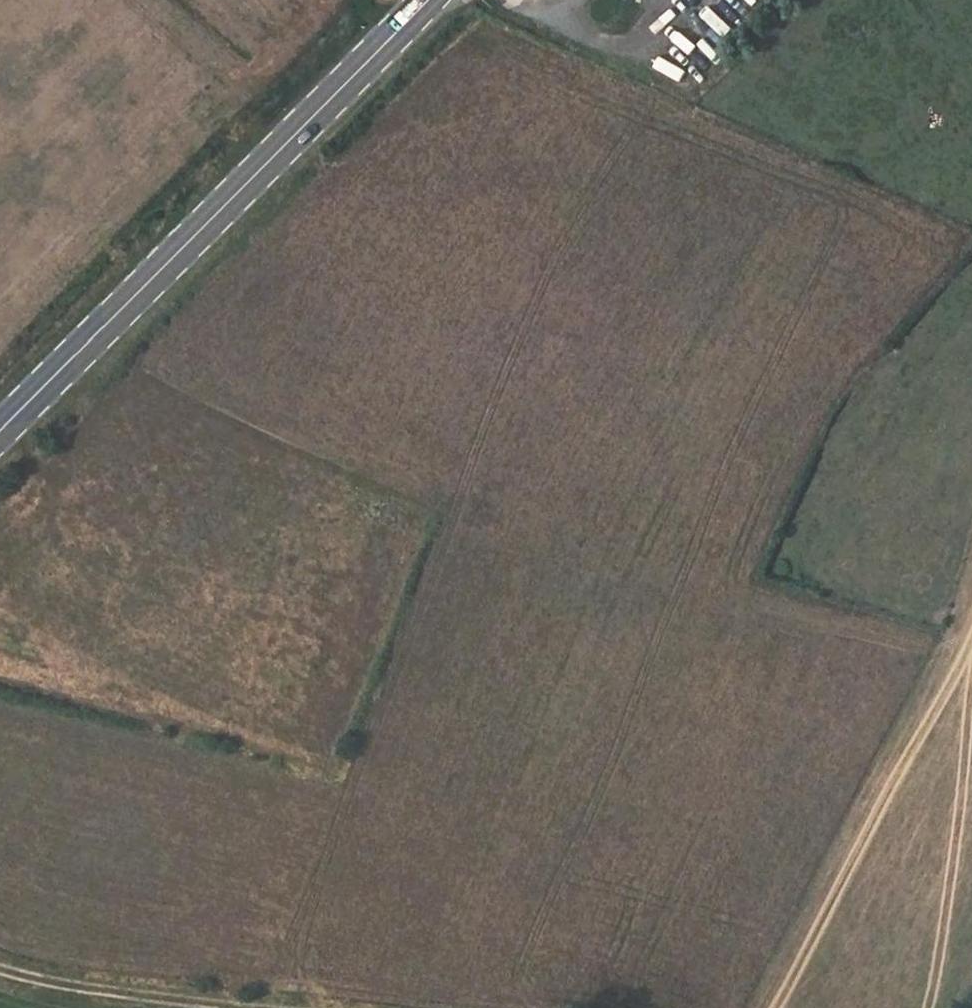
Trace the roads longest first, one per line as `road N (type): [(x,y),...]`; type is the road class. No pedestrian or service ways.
road 1 (primary): [(0,432),(427,0)]
road 2 (track): [(0,969),(33,980),(260,1007)]

